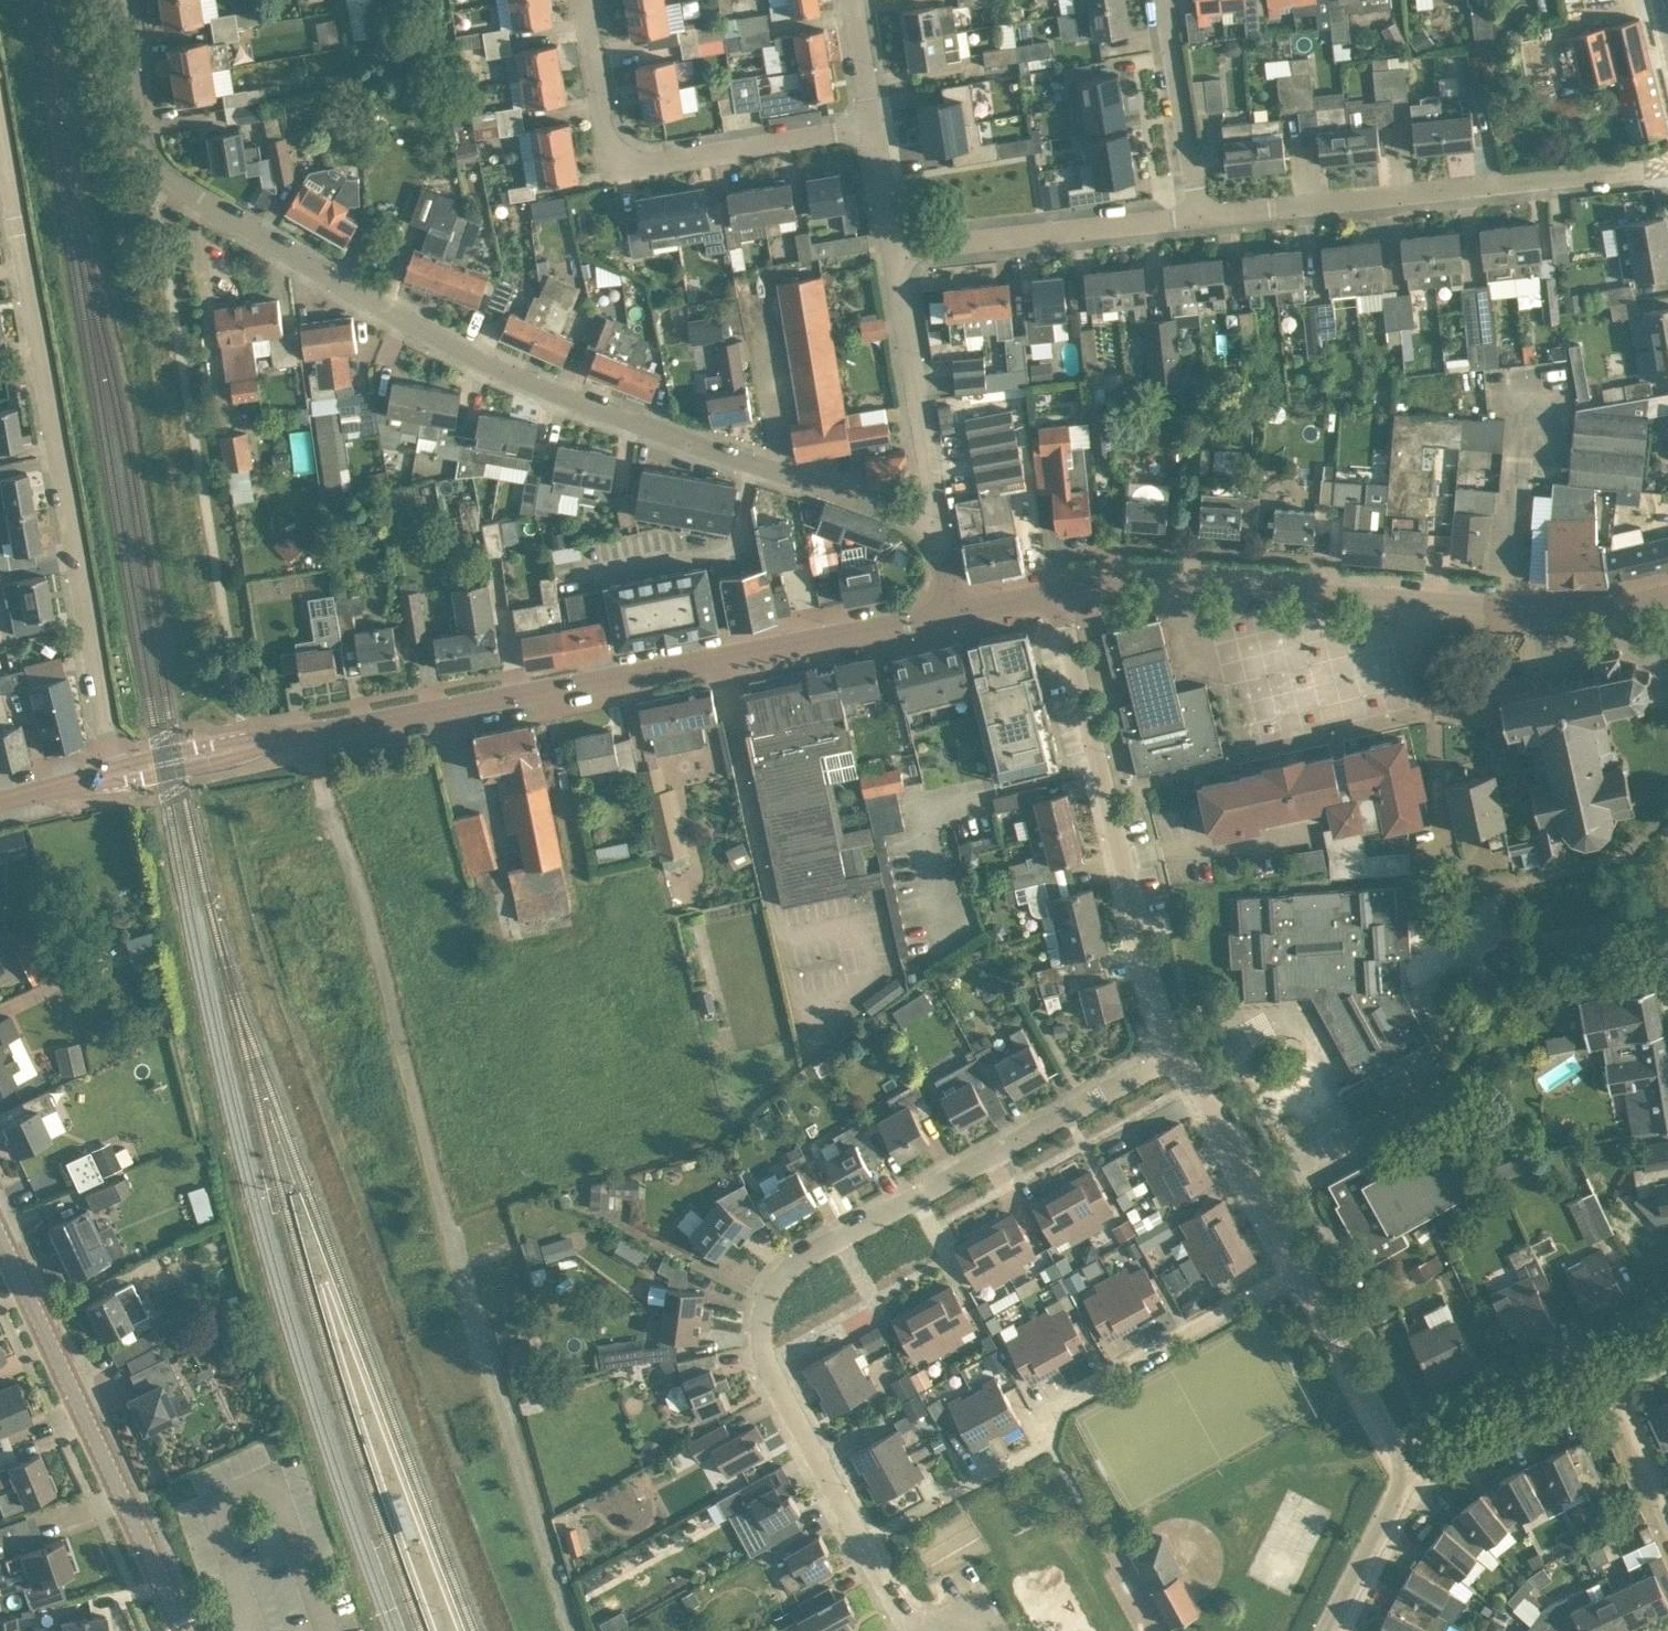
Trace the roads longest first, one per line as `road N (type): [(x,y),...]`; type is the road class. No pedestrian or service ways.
road 1 (unclassified): [(938,524),(563,396),(439,340),(212,206),(150,158),(122,0)]
road 2 (track): [(312,733),(572,1630)]
road 3 (tertiary): [(113,777),(958,611)]
road 4 (residential): [(865,1543),(764,1346),(764,1305),(783,1274),(813,1254),(1177,1050)]
road 5 (residential): [(113,777),(0,137)]
road 6 (tertiary): [(1667,595),(1559,605),(1147,579),(1059,590)]
road 7 (residential): [(865,1543),(1047,1441),(1049,1405),(1300,1269)]
road 8 (residential): [(1177,1050),(1153,985),(1059,590)]
road 9 (residential): [(1200,216),(1667,165)]
road 10 (residential): [(874,125),(613,167),(584,0)]
road 11 (tertiary): [(185,1630),(0,1238)]
road 12 (residential): [(894,250),(1200,216)]
road 13 (residential): [(938,524),(894,250)]
road 14 (residential): [(1300,1269),(1177,1050)]
road 15 (residential): [(1410,1469),(1300,1269)]
road 16 (residential): [(1200,216),(1164,0)]
road 17 (residential): [(1410,1469),(1608,1382)]
road 18 (residential): [(1001,1630),(981,1614),(935,1624),(914,1619),(865,1543)]
road 19 (residential): [(1330,1630),(1410,1469)]
road 20 (residential): [(1667,1516),(1608,1382)]
road 21 (residential): [(874,125),(853,0)]
road 22 (residential): [(894,250),(874,125)]

